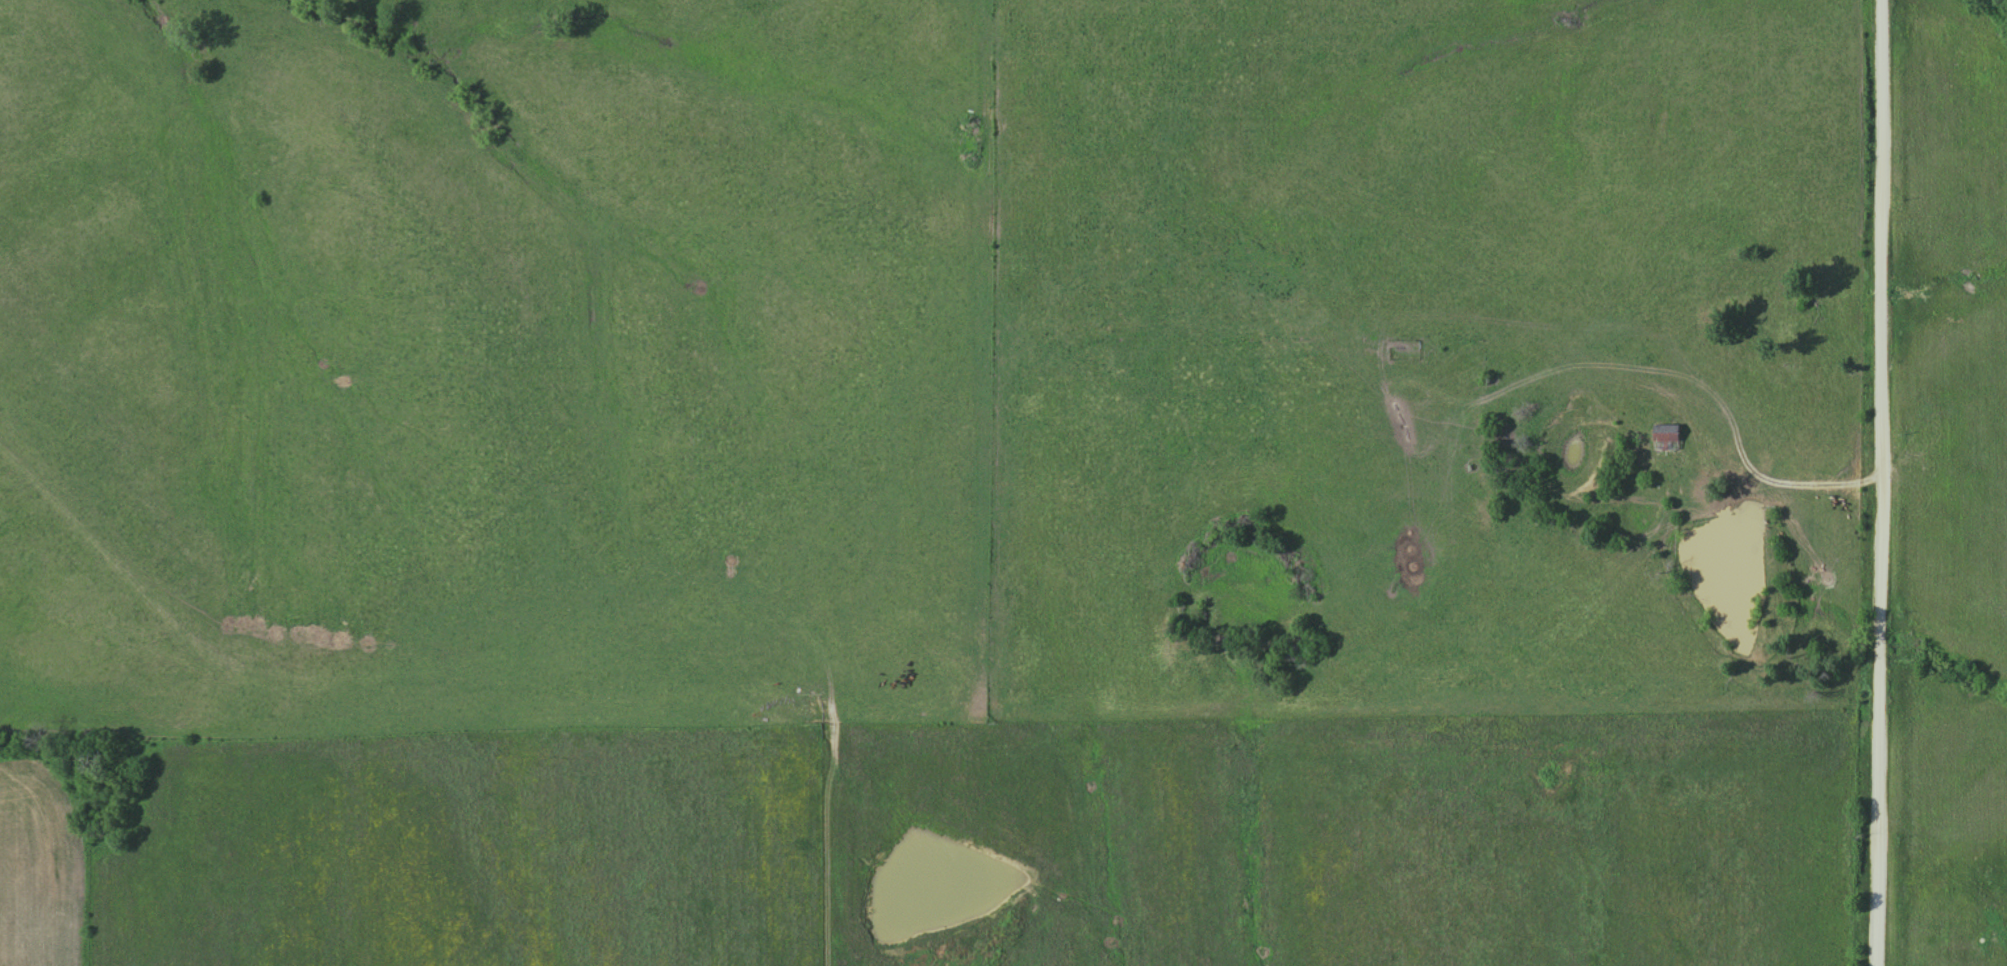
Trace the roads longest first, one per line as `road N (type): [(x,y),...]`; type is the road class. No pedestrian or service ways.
road 1 (residential): [(1875,965),(1881,0)]

